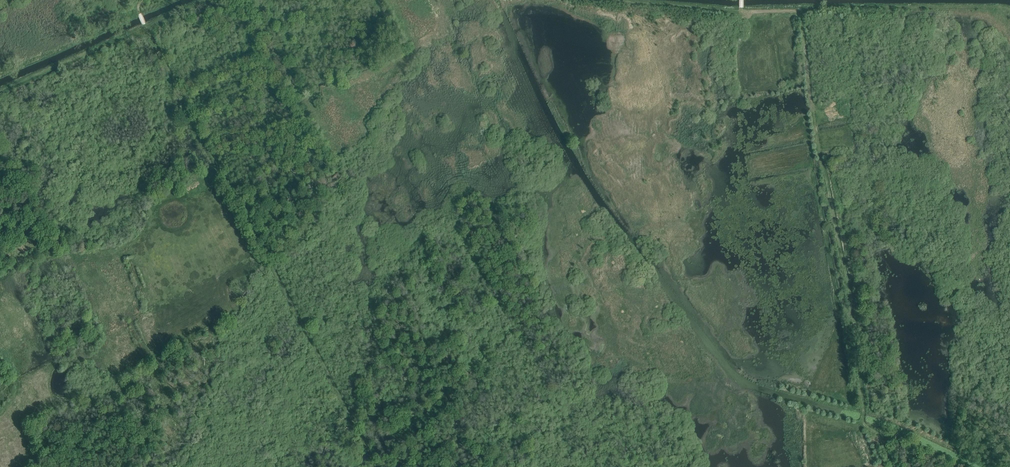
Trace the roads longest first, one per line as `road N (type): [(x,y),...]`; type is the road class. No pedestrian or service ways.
road 1 (track): [(146,27),(0,89)]

